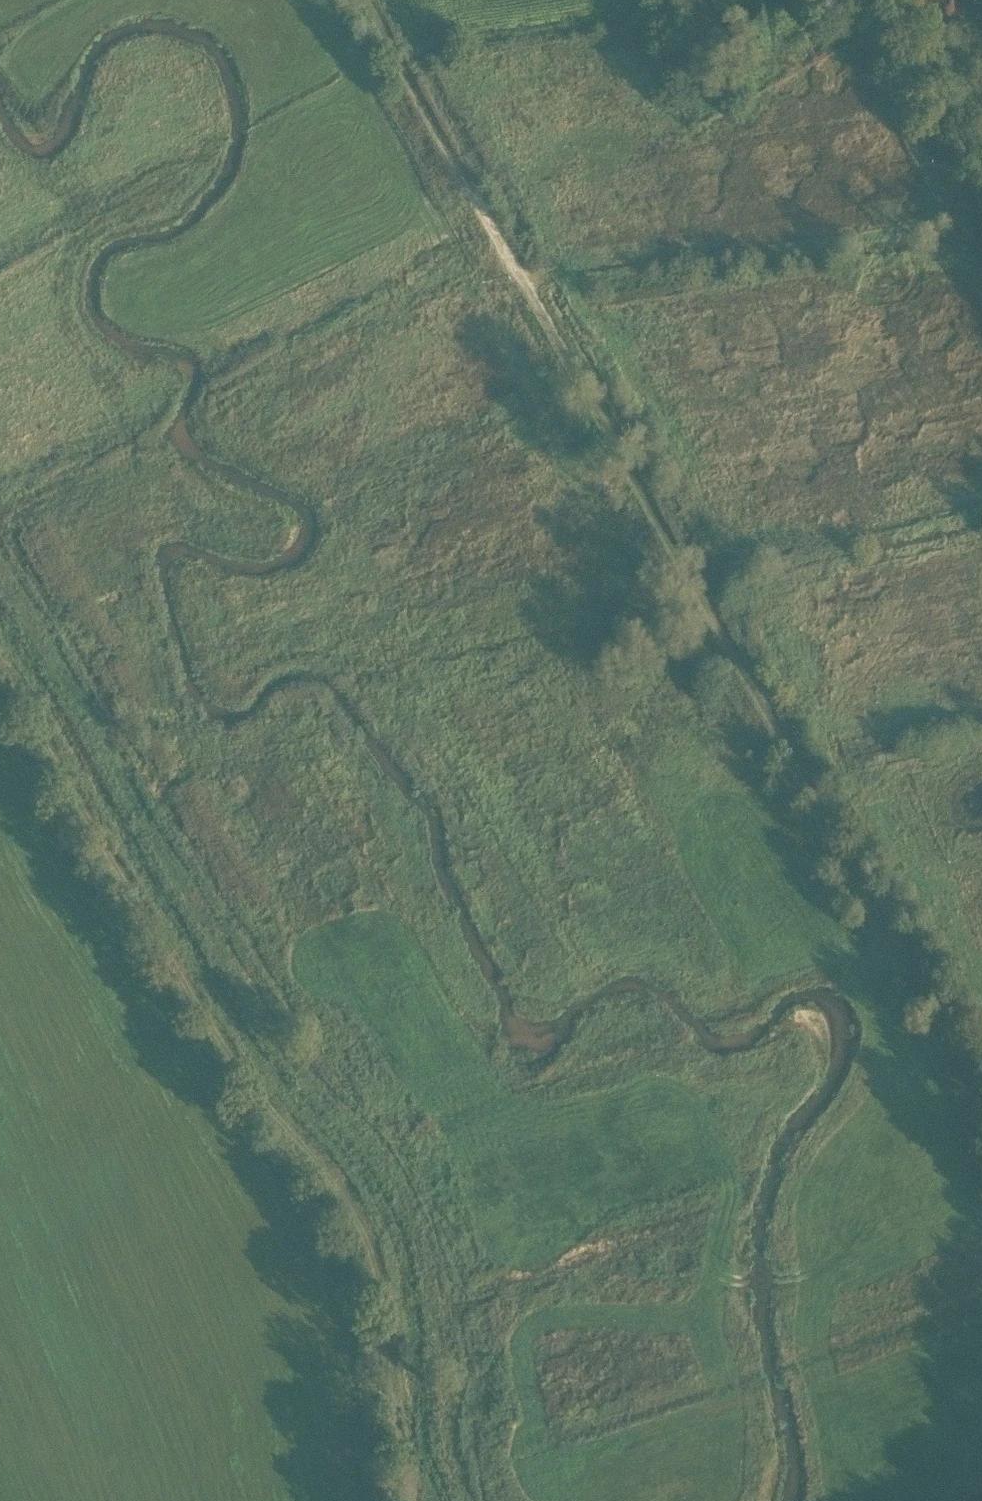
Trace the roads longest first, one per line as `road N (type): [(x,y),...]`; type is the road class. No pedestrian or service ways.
road 1 (track): [(413,1500),(375,1240),(326,1160),(239,1079),(0,671)]

